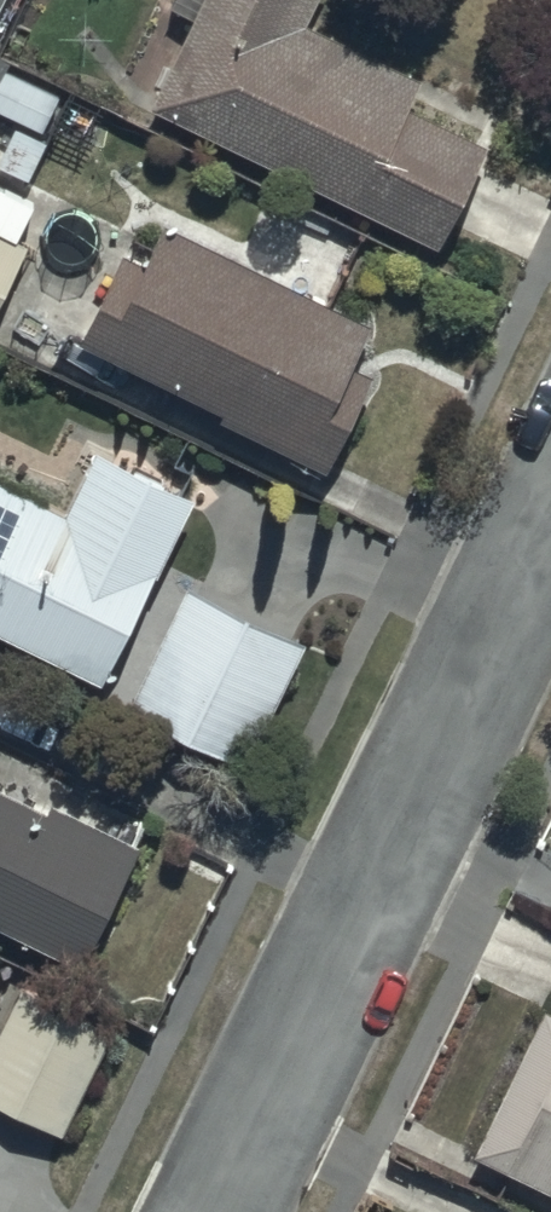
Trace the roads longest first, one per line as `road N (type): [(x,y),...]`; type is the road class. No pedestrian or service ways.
road 1 (residential): [(550,523),(210,1211)]

